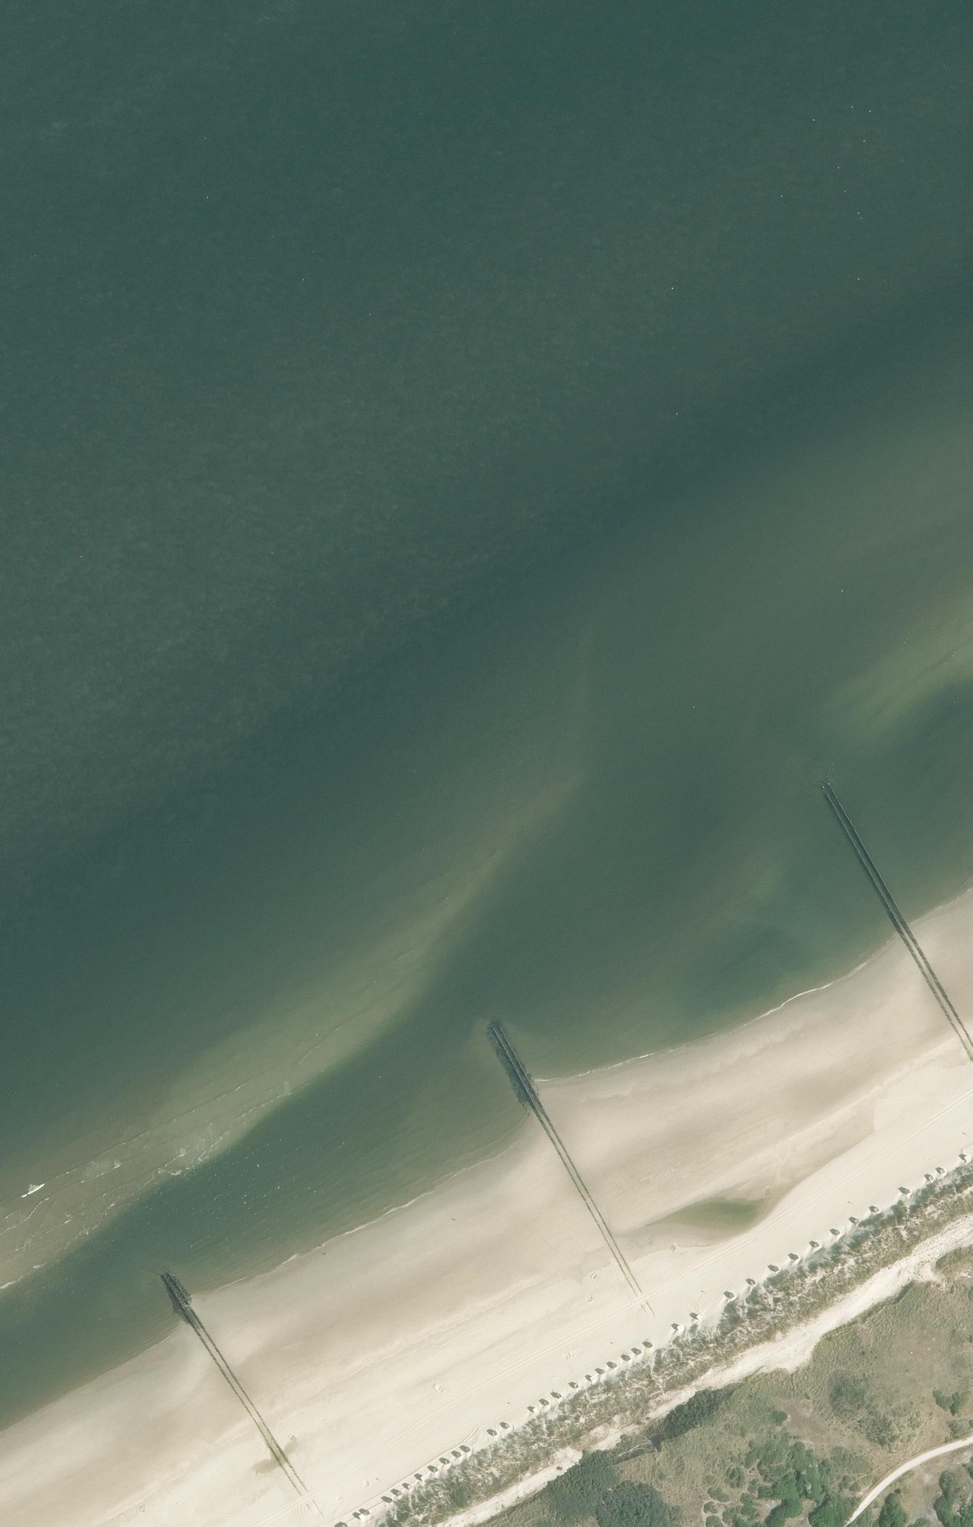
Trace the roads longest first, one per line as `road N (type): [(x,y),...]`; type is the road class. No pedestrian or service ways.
road 1 (track): [(843,1526),(904,1468),(972,1439)]

